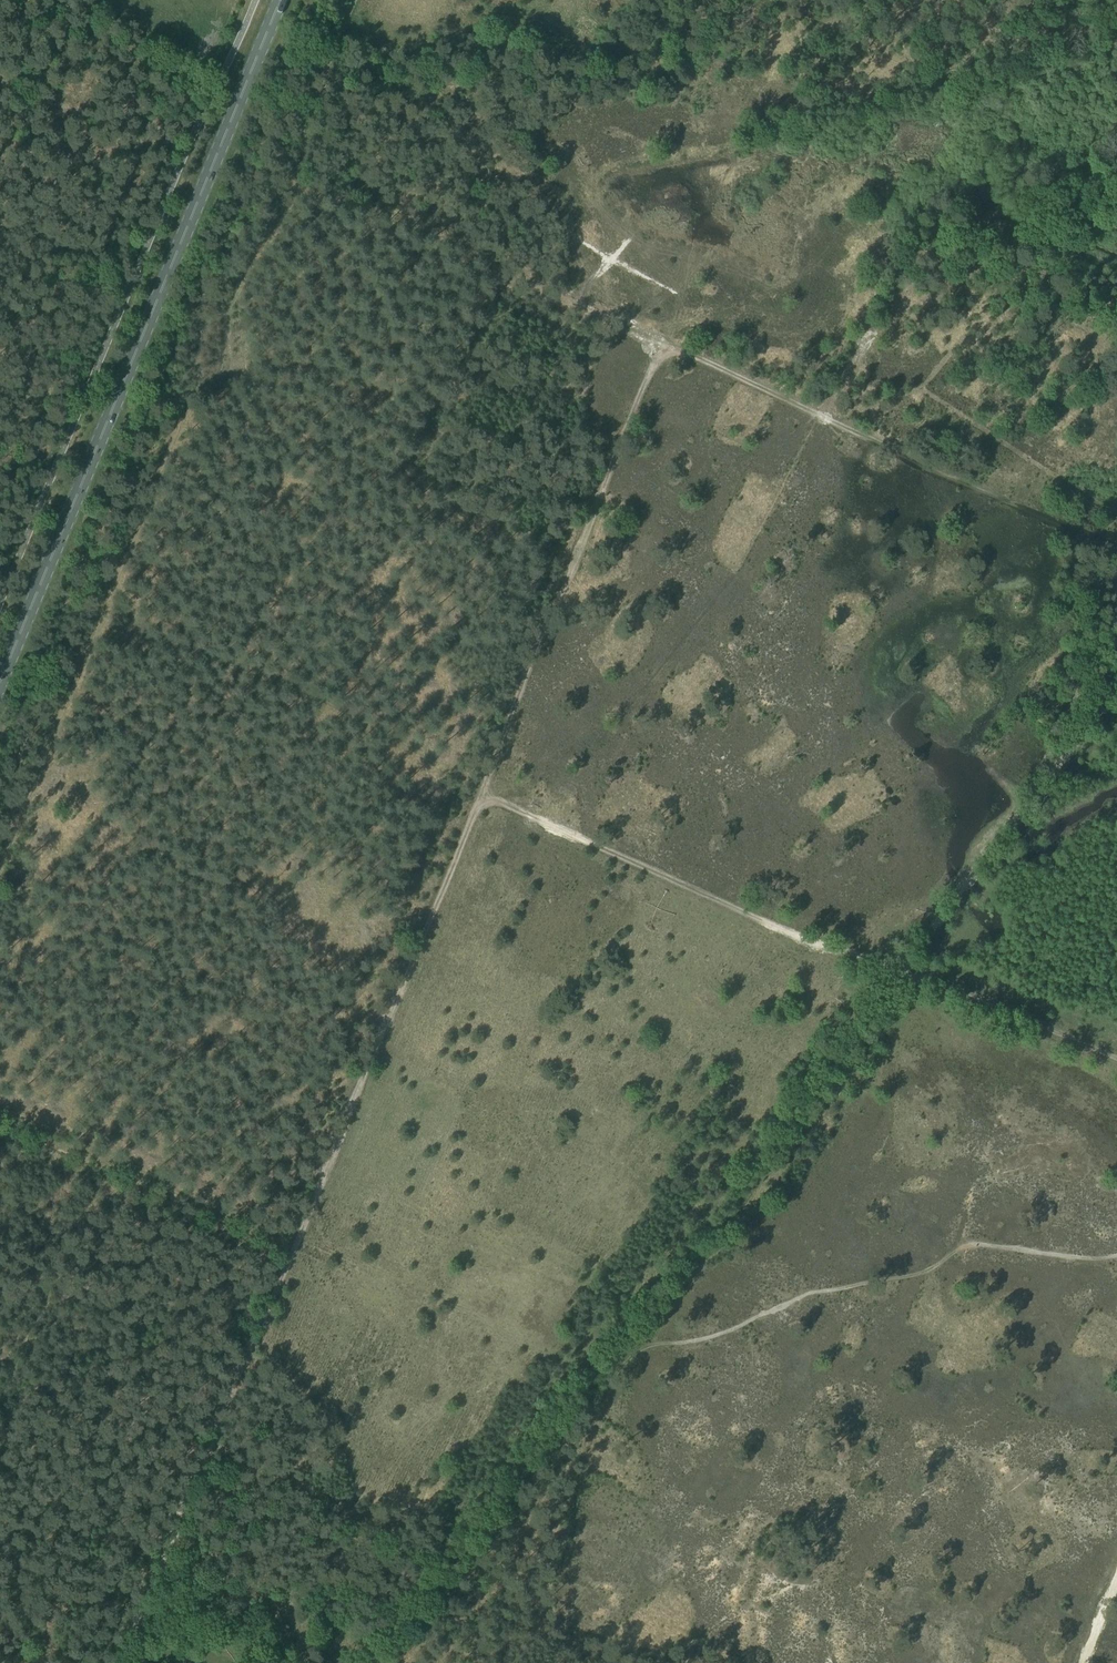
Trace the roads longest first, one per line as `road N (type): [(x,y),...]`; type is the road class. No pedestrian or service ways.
road 1 (track): [(479,792),(120,1662)]
road 2 (track): [(1047,523),(661,347),(479,792)]
road 3 (primary): [(0,679),(281,0)]
road 4 (track): [(479,792),(677,886),(896,969)]

